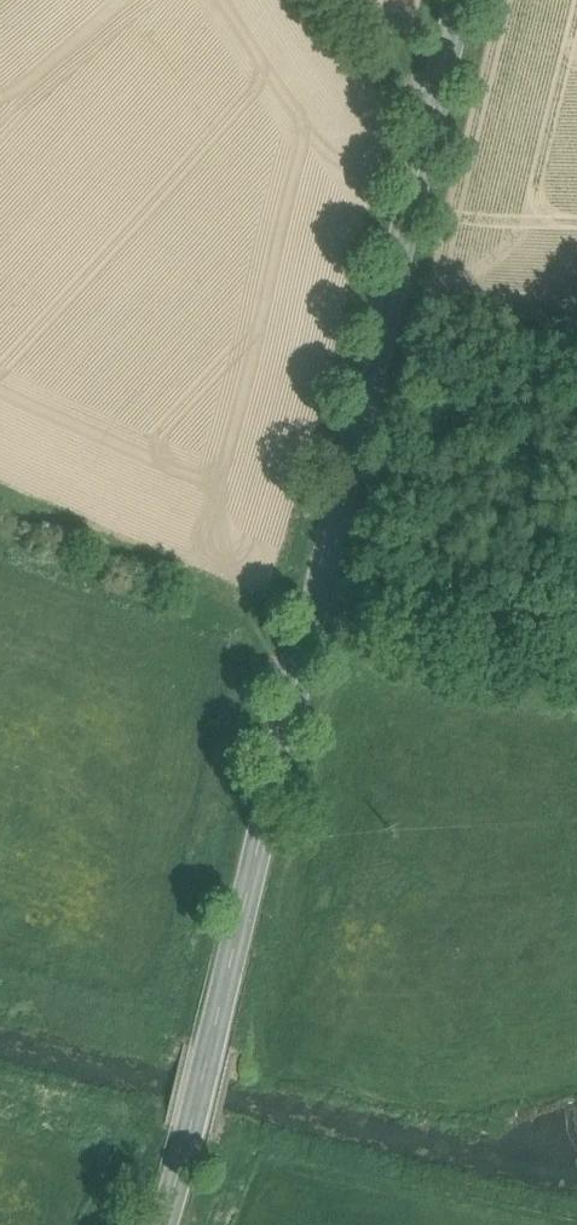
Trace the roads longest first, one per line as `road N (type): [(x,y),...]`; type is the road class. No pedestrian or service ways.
road 1 (secondary): [(164,1224),(278,817),(324,581),(462,0)]
road 2 (track): [(324,581),(576,633)]

